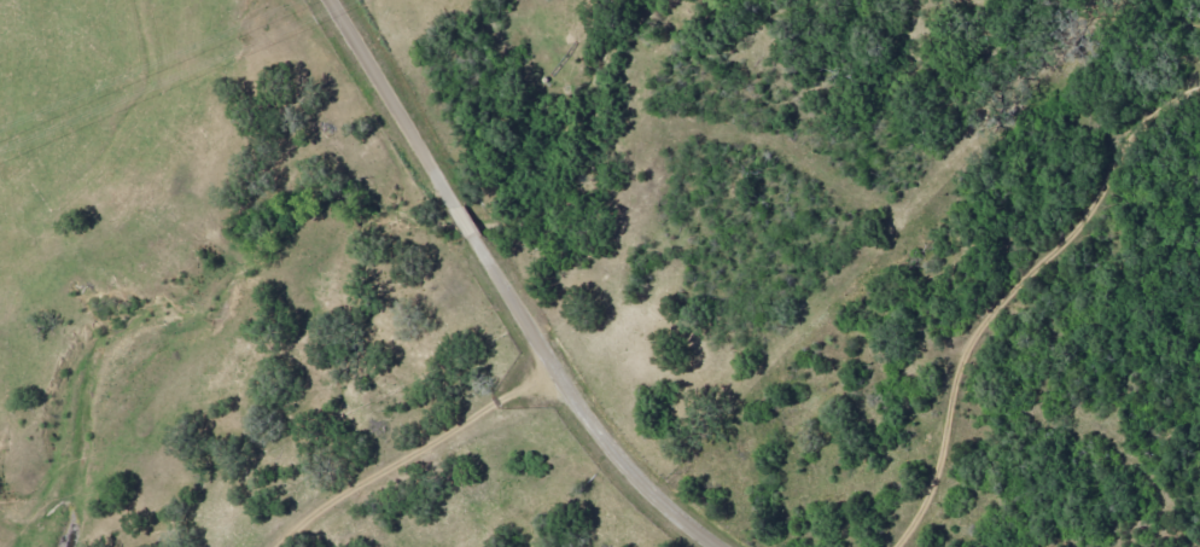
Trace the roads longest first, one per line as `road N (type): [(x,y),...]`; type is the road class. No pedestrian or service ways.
road 1 (residential): [(642,471),(756,450),(1002,304),(1097,144),(1199,69)]
road 2 (residential): [(733,546),(648,478),(598,417),(339,0)]
road 3 (residential): [(366,546),(573,382)]

